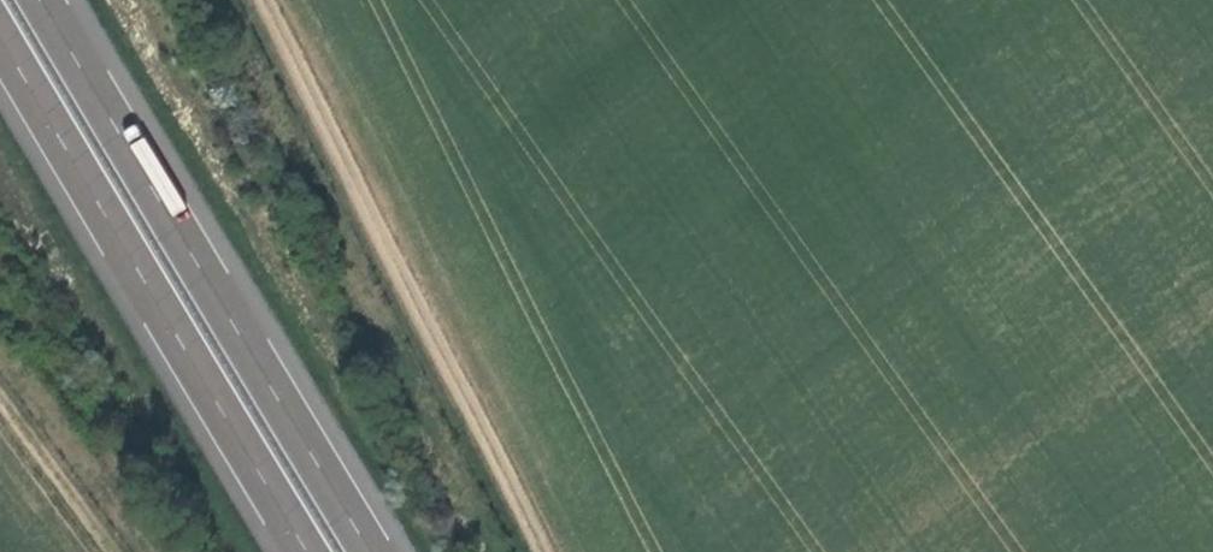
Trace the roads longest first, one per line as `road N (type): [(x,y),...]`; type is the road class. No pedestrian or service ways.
road 1 (motorway): [(386,551),(58,0)]
road 2 (motorway): [(0,25),(319,551)]
road 3 (track): [(532,551),(260,0)]
road 4 (track): [(0,394),(117,551)]

